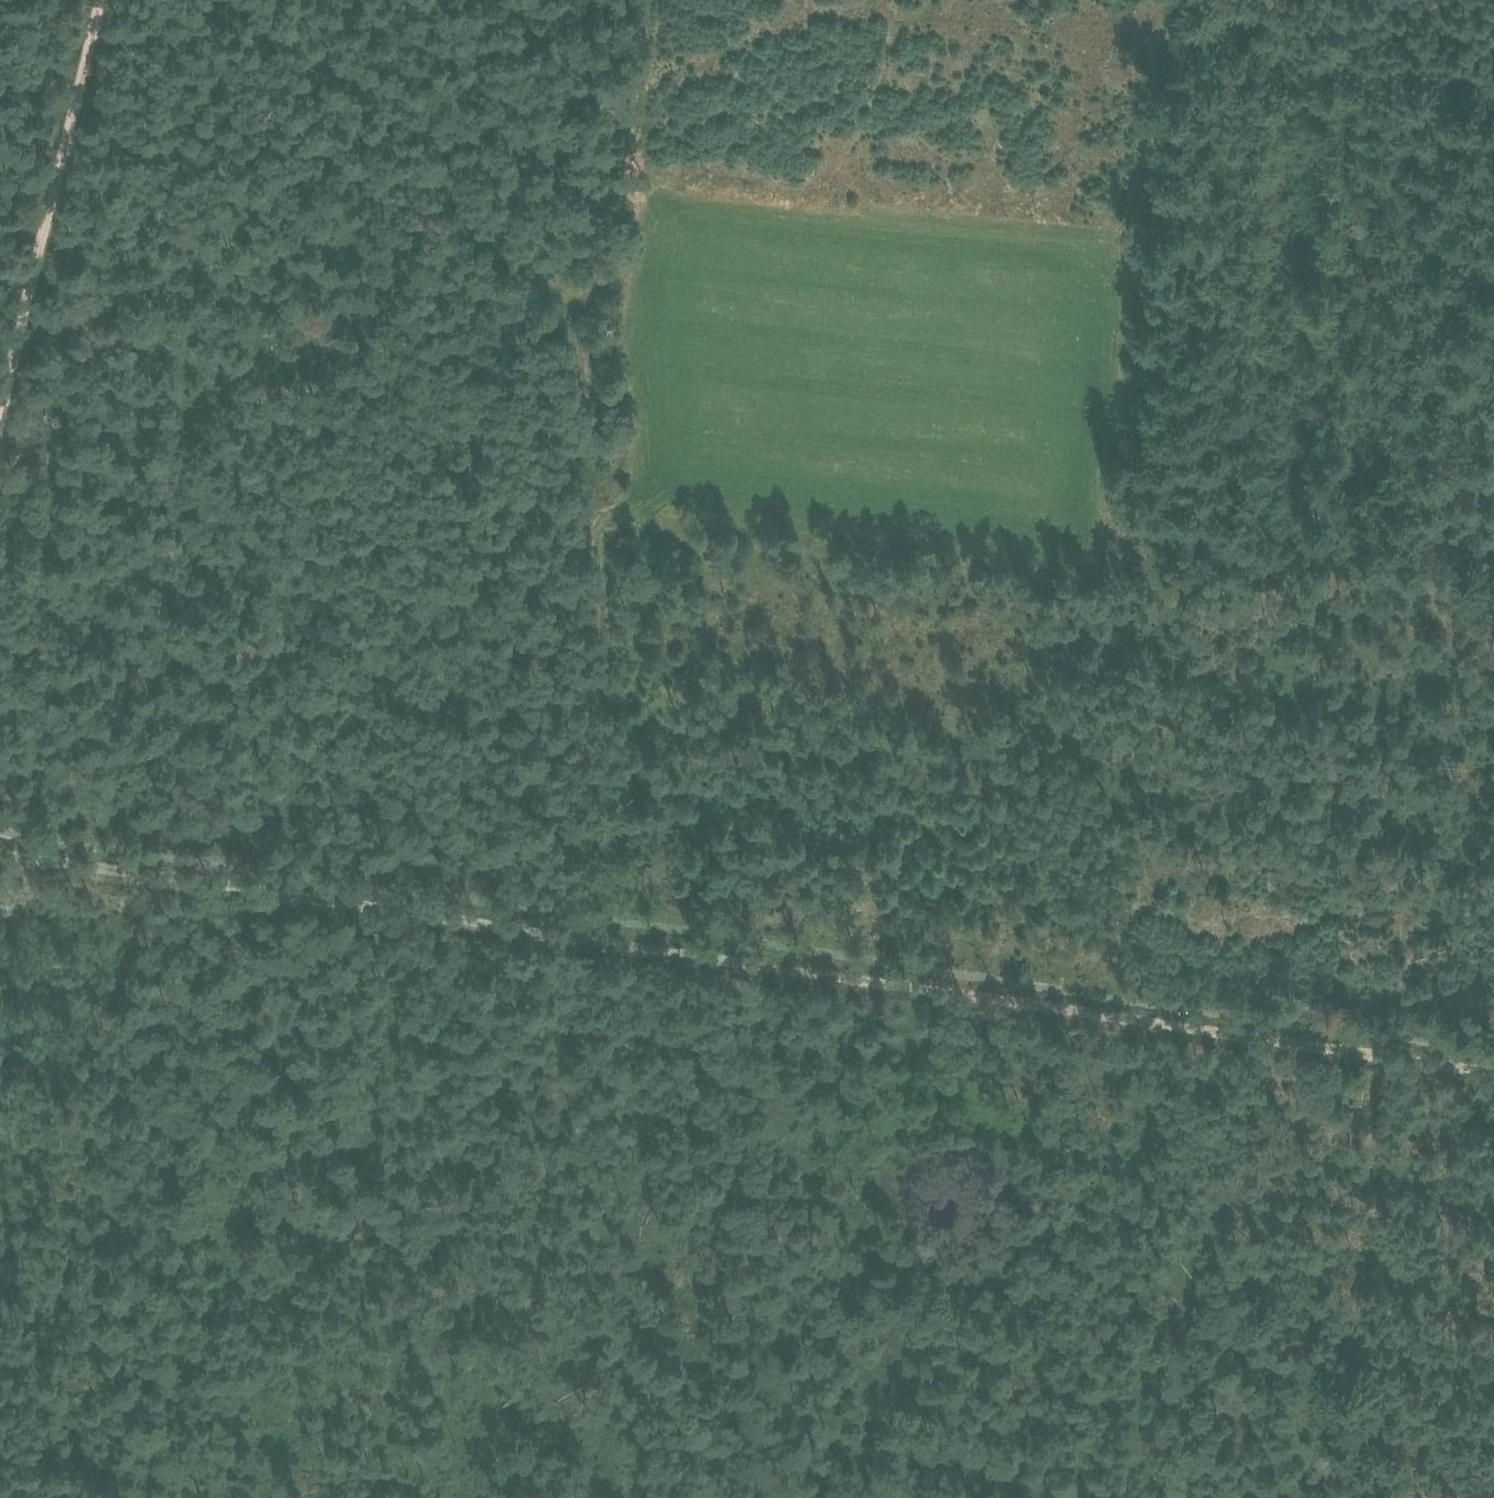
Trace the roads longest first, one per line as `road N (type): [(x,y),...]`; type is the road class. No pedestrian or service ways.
road 1 (track): [(0,850),(1493,1070)]
road 2 (track): [(103,0),(0,420)]

